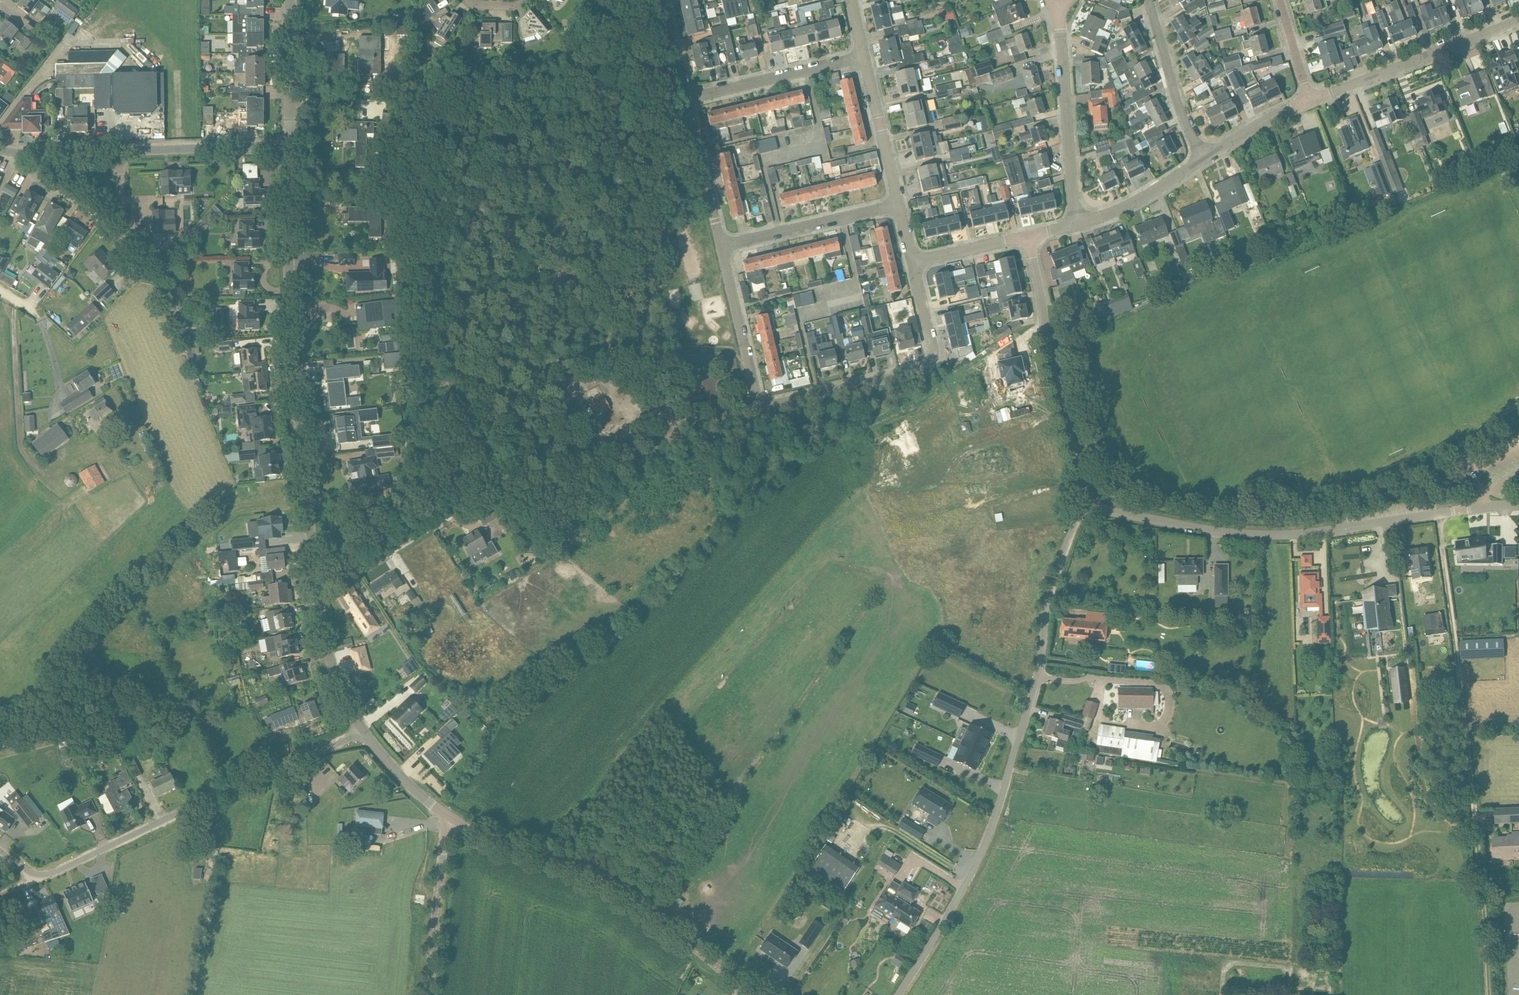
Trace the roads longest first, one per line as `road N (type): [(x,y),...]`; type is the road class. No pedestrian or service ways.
road 1 (residential): [(902,994),(992,829),(1060,569),(1087,506)]
road 2 (track): [(1486,994),(1444,515)]
road 3 (unclassified): [(319,602),(295,388),(292,146)]
road 4 (residential): [(30,872),(51,874),(362,729)]
road 5 (residential): [(1444,515),(1280,535),(1087,506)]
road 6 (unclassified): [(752,994),(637,901),(451,820)]
road 7 (track): [(323,600),(423,535),(482,473),(497,479),(543,559)]
road 8 (residential): [(292,146),(11,157)]
road 9 (residential): [(764,405),(927,370),(934,360),(914,263)]
road 10 (residential): [(1087,506),(1027,236)]
road 11 (residential): [(1309,101),(1518,21)]
road 12 (residential): [(1074,223),(1055,8)]
road 13 (residential): [(721,247),(901,205)]
road 14 (residential): [(687,100),(863,57)]
road 15 (unclassified): [(430,994),(451,820)]
road 16 (residential): [(1207,157),(1183,115),(1149,0)]
road 17 (residential): [(137,264),(74,197),(11,157)]
road 18 (residential): [(764,405),(721,247)]
road 19 (residential): [(901,205),(863,57)]
road 20 (residential): [(721,247),(687,100)]
road 21 (residential): [(1074,223),(1145,198),(1207,157)]
road 22 (unclassified): [(292,146),(291,0)]
road 23 (unclassified): [(362,729),(319,602)]
road 24 (unclassified): [(451,820),(387,764),(362,729)]

